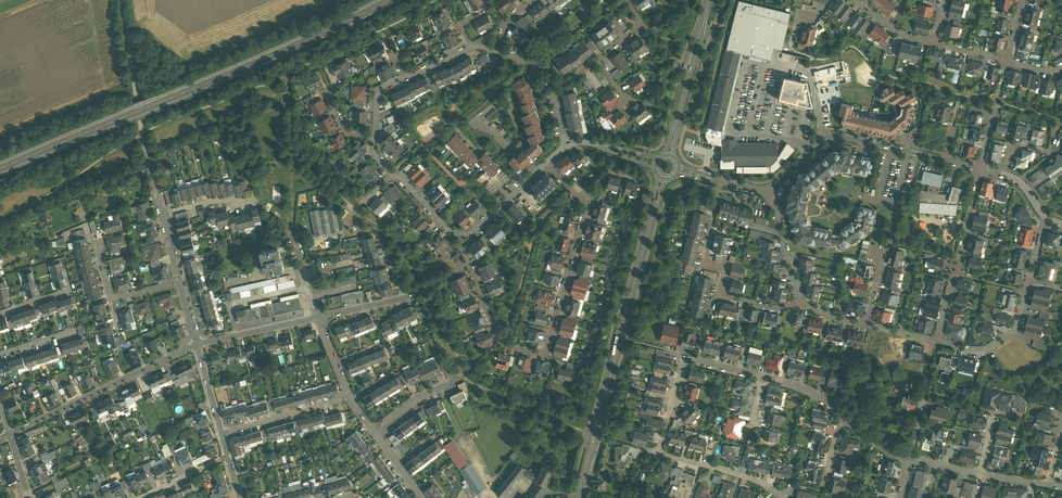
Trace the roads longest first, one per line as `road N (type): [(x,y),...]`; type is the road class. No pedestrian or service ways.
road 1 (primary): [(0,168),(387,0)]
road 2 (residential): [(546,163),(588,206),(544,356),(501,341),(463,236)]
road 3 (tertiary): [(577,494),(662,178)]
road 4 (residential): [(782,497),(761,483),(658,454),(682,356),(763,377)]
road 5 (residential): [(9,435),(197,345)]
road 6 (residential): [(936,343),(983,350),(1011,333),(1048,219)]
road 7 (residential): [(981,169),(936,343)]
road 8 (tertiary): [(669,155),(710,0)]
road 9 (residential): [(981,169),(824,137)]
road 10 (track): [(140,133),(122,0)]
road 11 (residential): [(221,434),(349,397)]
road 12 (residential): [(178,282),(112,301),(97,244)]
road 13 (residential): [(197,345),(318,318)]

